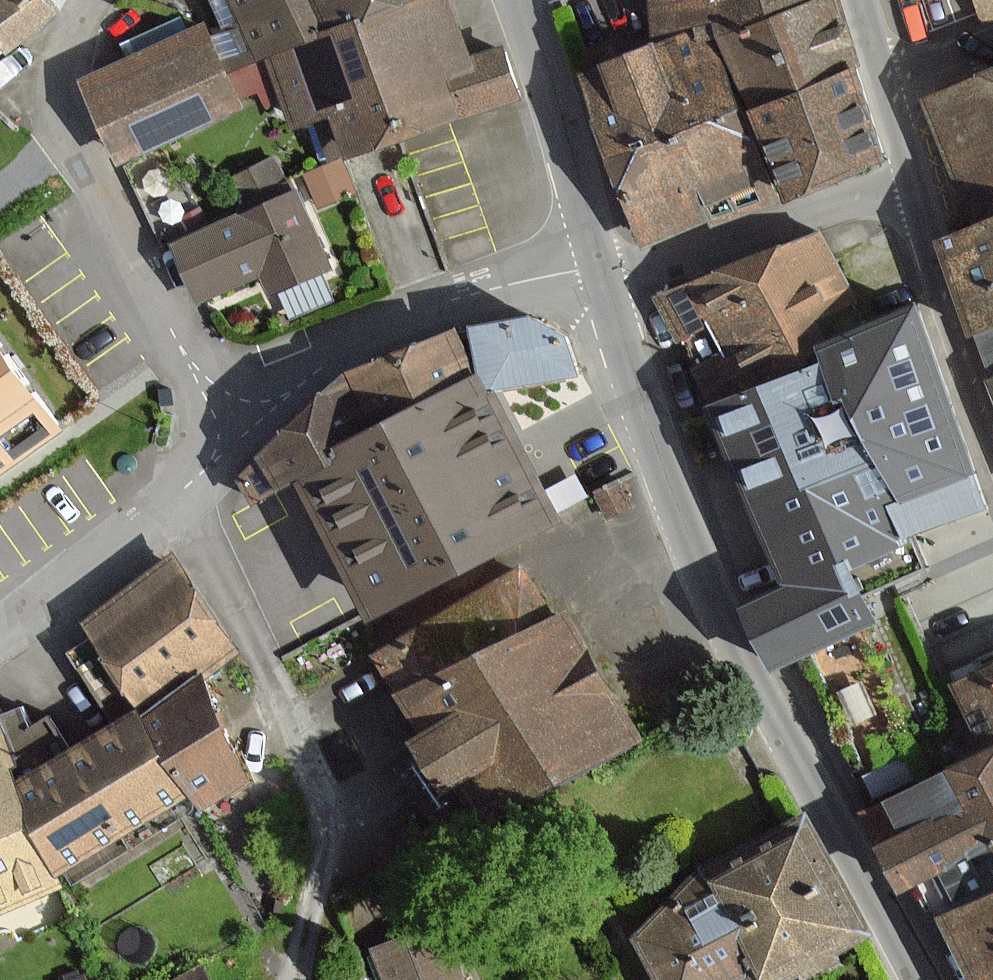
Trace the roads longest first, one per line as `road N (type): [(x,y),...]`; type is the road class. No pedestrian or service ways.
road 1 (tertiary): [(601,268),(660,460),(724,610),(918,979)]
road 2 (residential): [(96,0),(65,81),(74,131),(154,298),(237,422)]
road 3 (tertiary): [(992,437),(863,0)]
road 4 (residential): [(601,268),(388,327),(334,352),(237,422)]
road 5 (residential): [(237,422),(157,508),(0,631)]
road 6 (tertiary): [(517,0),(601,268)]

